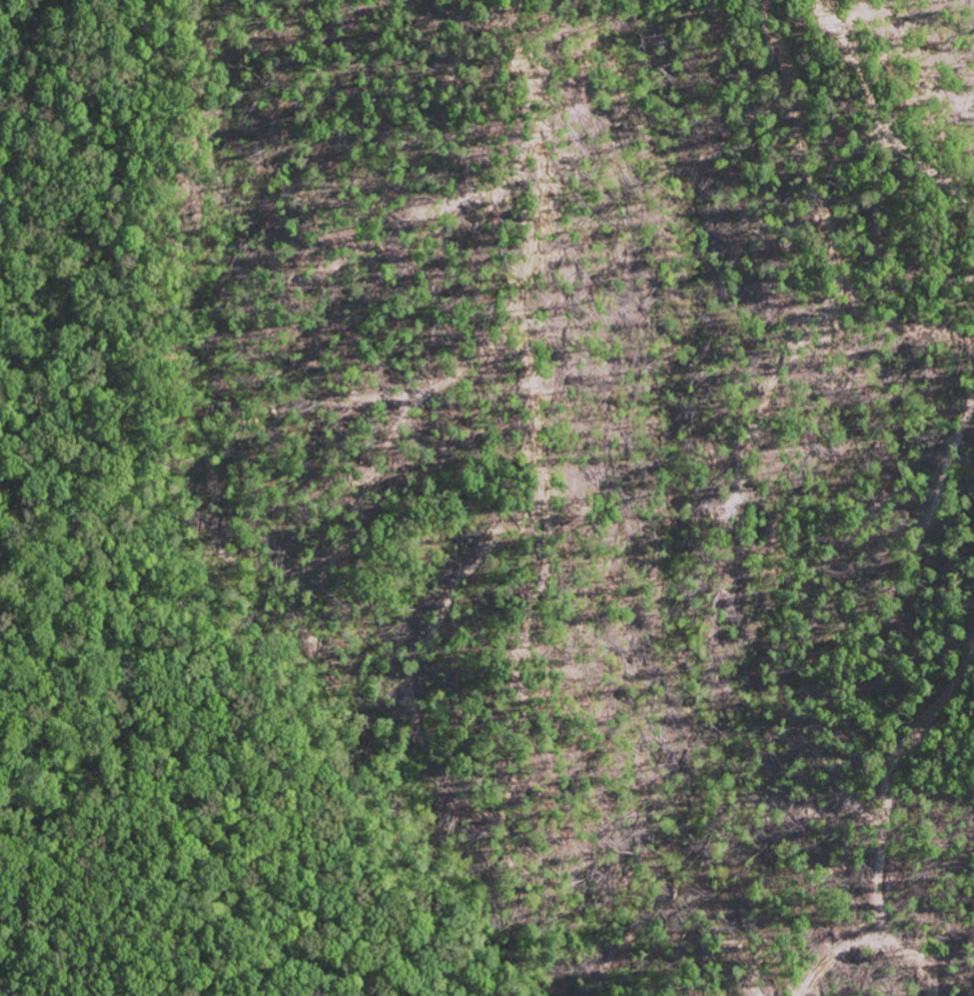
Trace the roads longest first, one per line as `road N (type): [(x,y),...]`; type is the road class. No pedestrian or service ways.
road 1 (track): [(973,190),(899,128),(820,0)]

